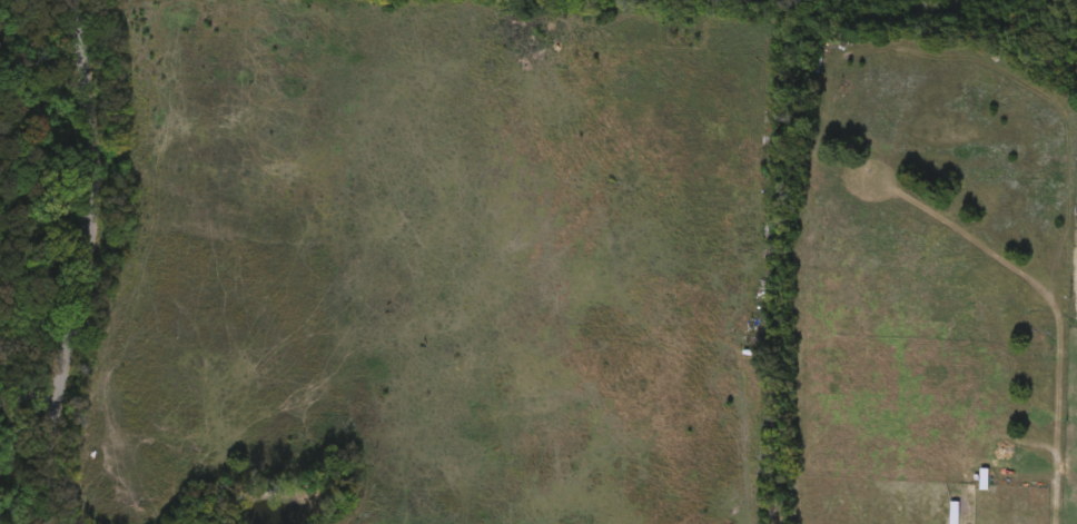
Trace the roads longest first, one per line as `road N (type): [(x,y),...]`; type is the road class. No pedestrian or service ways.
road 1 (residential): [(70,0),(92,175),(43,439),(39,523)]

